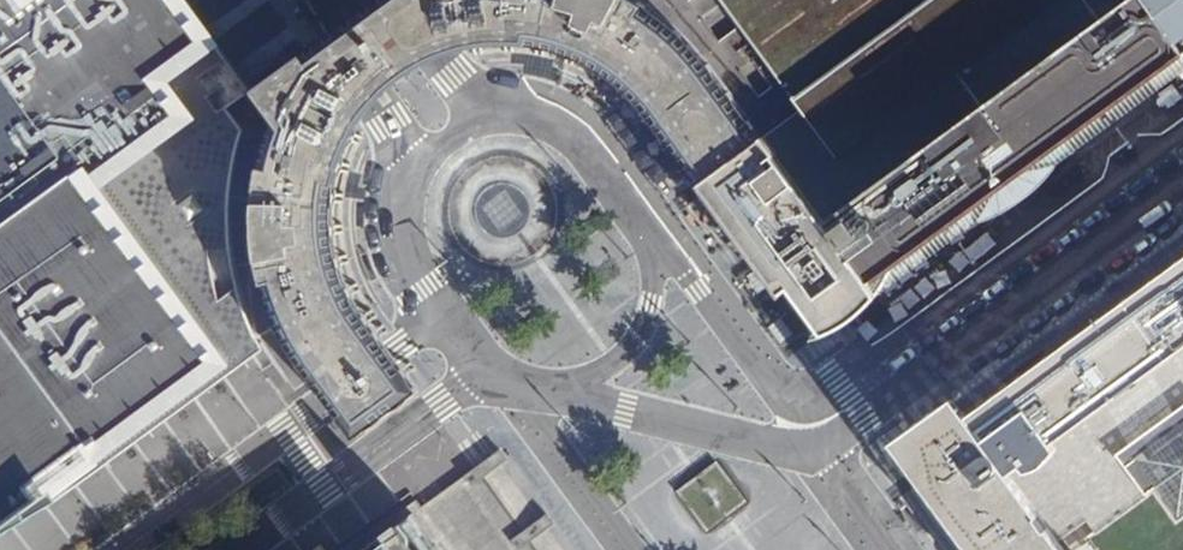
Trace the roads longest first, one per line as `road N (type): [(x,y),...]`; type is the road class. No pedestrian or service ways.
road 1 (secondary): [(1182,129),(837,382),(804,393)]
road 2 (secondary): [(820,446),(1182,181)]
road 3 (secondary): [(445,314),(126,549)]
road 4 (secondary): [(241,549),(483,365)]
road 5 (secondary): [(548,387),(779,448),(820,446)]
road 6 (secondary): [(804,393),(754,367),(646,237)]
road 7 (unclassified): [(498,377),(635,549)]
road 8 (secondary): [(309,0),(386,123),(408,187)]
road 9 (secondary): [(548,387),(602,370),(637,338),(653,277),(646,237)]
road 10 (secondary): [(646,237),(577,150),(540,127),(494,117)]
road 11 (secondary): [(494,117),(444,82),(374,0)]
road 12 (secondary): [(408,187),(402,239),(445,314)]
road 13 (unclassified): [(890,549),(820,446)]

